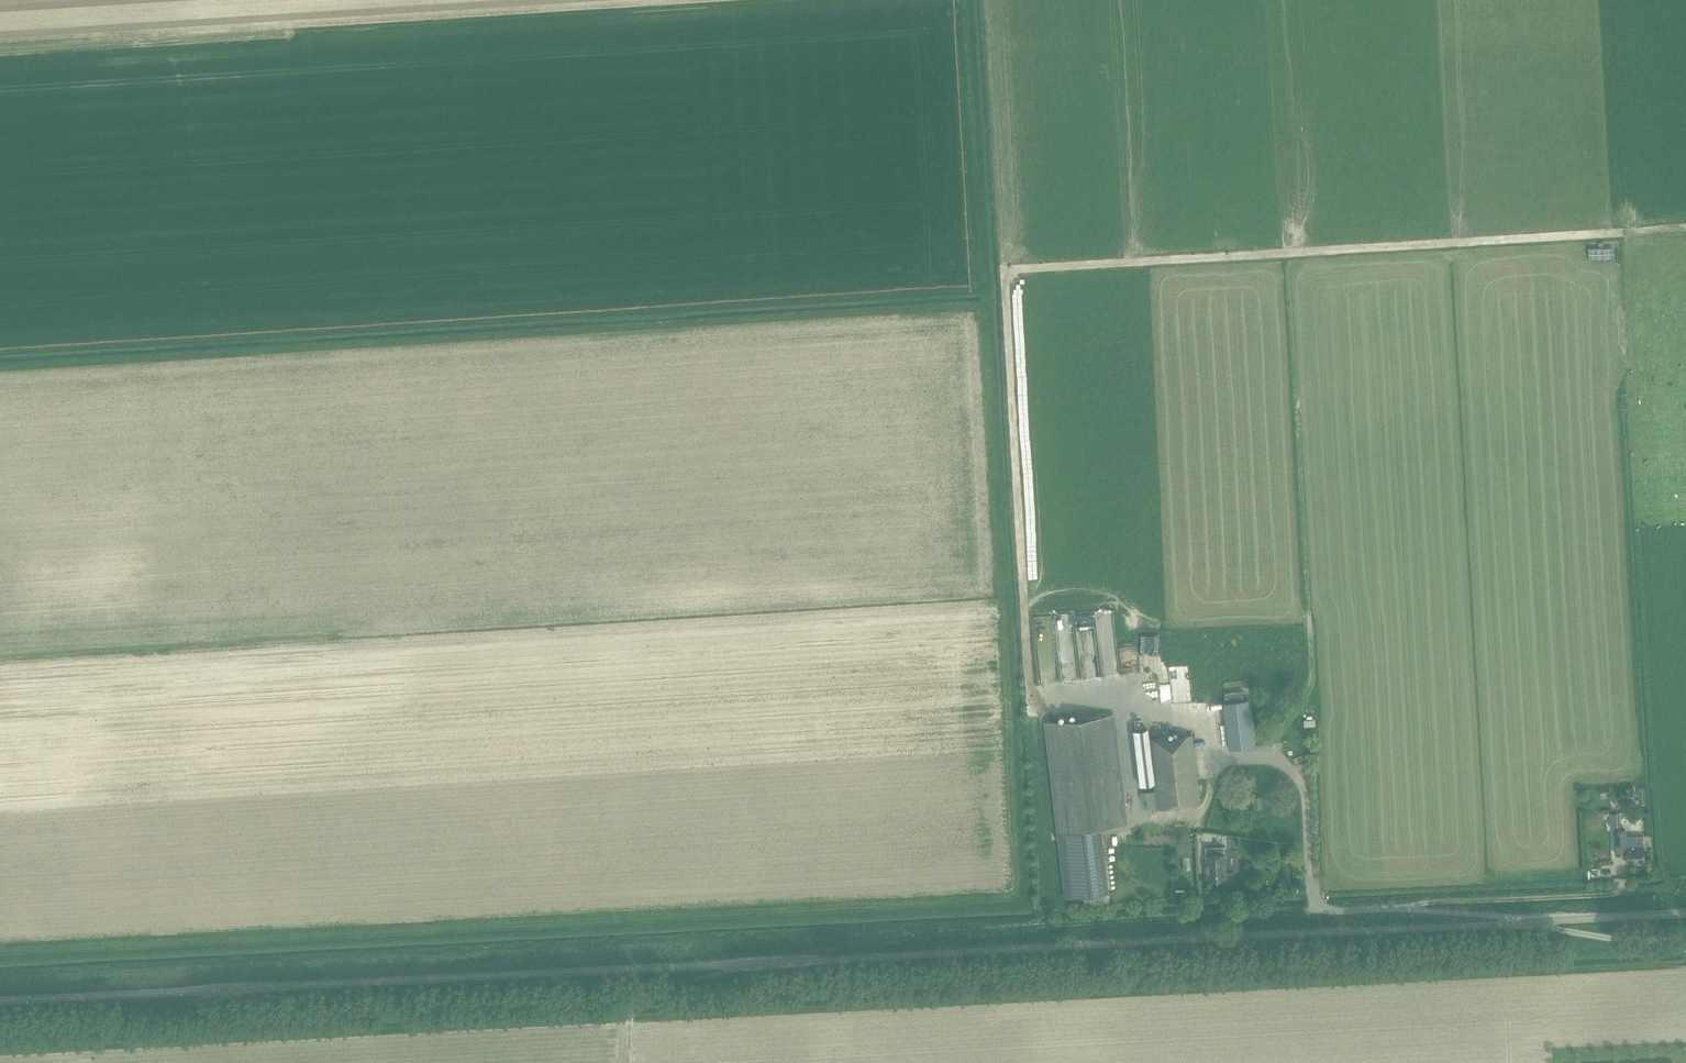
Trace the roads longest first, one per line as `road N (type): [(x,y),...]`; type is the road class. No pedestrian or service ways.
road 1 (unclassified): [(0,999),(1685,914)]
road 2 (track): [(1033,700),(1004,270),(1685,226)]

